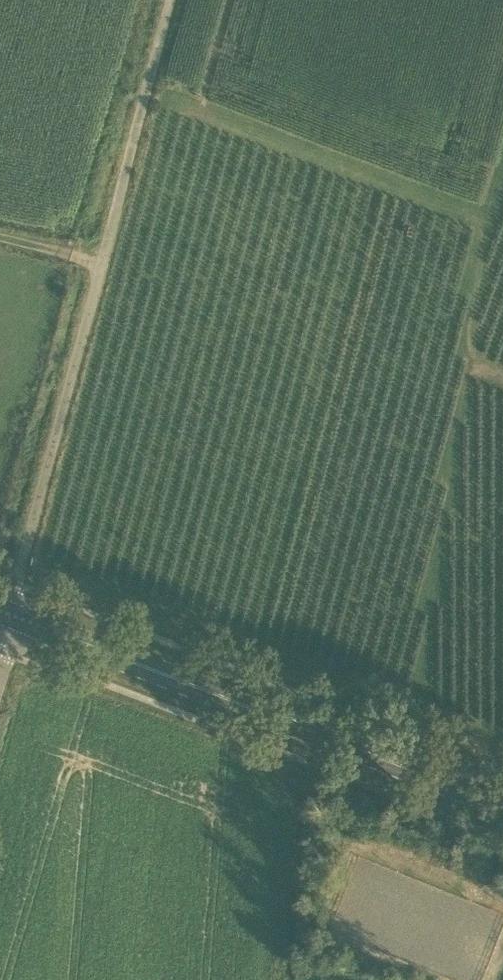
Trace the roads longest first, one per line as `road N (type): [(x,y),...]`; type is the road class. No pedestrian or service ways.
road 1 (unclassified): [(7,614),(170,0)]
road 2 (primary): [(502,805),(7,614)]

